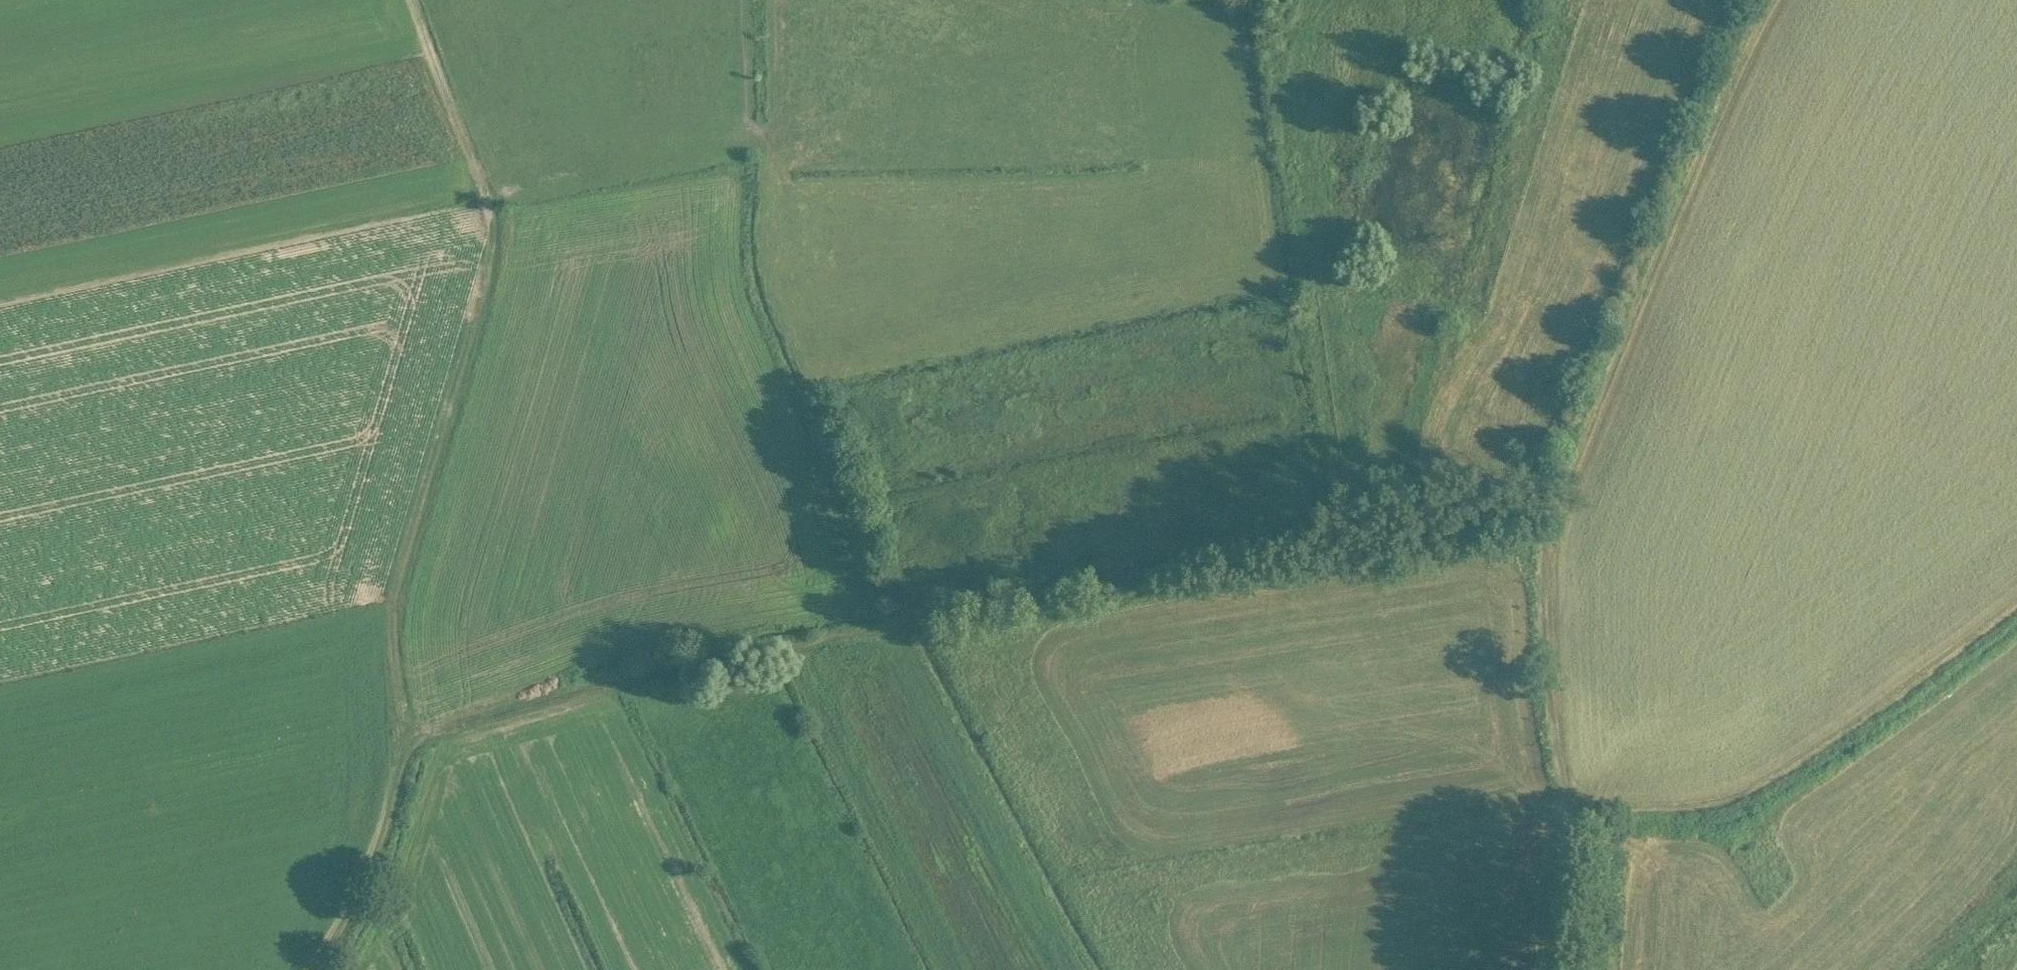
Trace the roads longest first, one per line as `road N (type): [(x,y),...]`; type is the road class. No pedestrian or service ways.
road 1 (track): [(419,0),(487,194),(489,224),(466,349),(395,603),(391,646),(403,715),(412,728),(429,732),(642,670),(1498,501),(1552,512),(1542,533),(1563,800),(1584,815),(1591,840)]
road 2 (track): [(1552,512),(1773,0)]
road 3 (track): [(1584,815),(1745,800),(2016,608)]
road 4 (track): [(429,732),(368,925),(330,969)]
road 5 (track): [(1578,969),(1591,840)]

